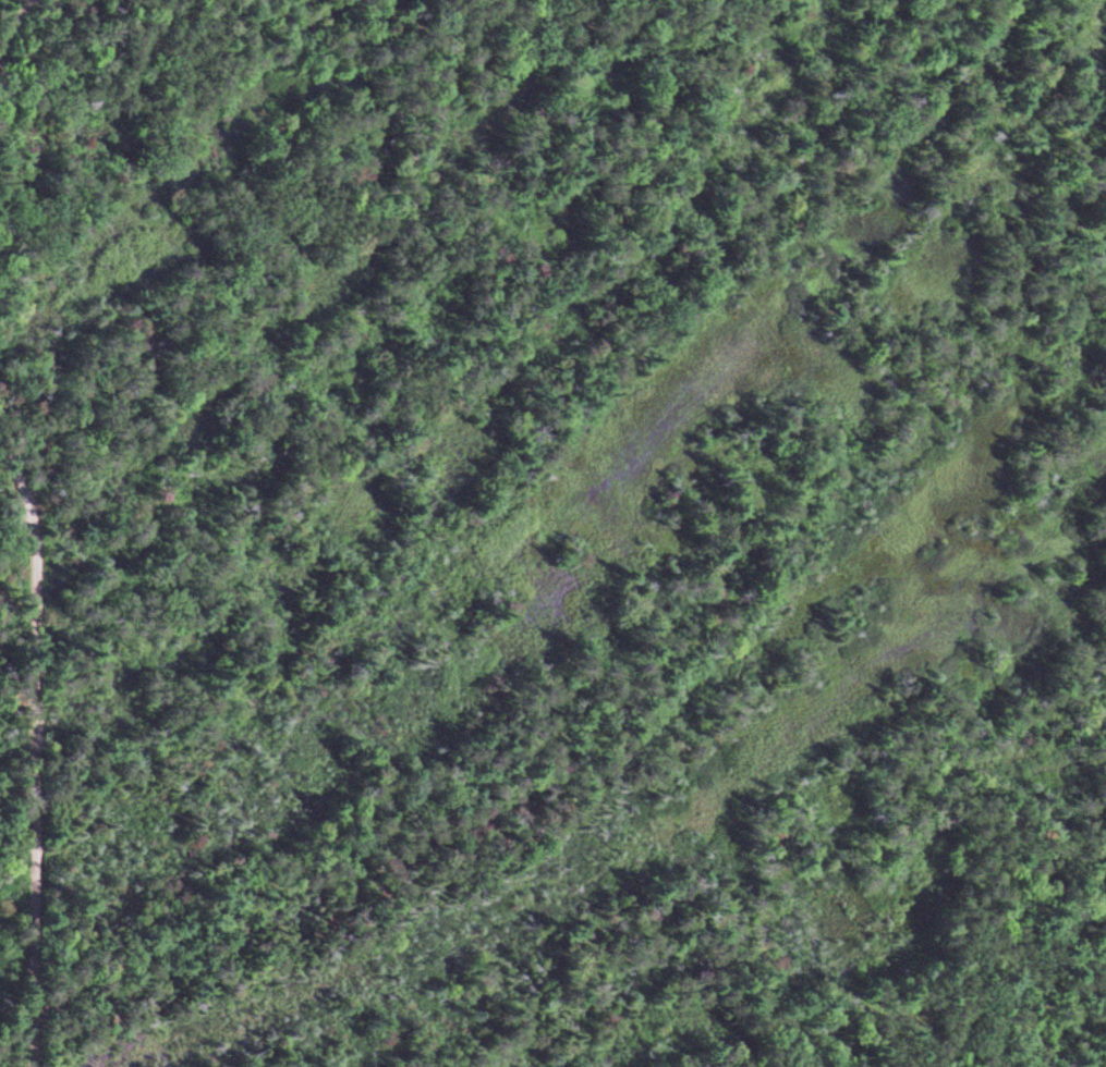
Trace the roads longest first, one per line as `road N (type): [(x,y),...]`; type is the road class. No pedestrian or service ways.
road 1 (track): [(35,1003),(319,860),(382,838),(425,797),(643,675),(783,505),(1105,192)]
road 2 (track): [(0,453),(15,473),(36,544),(35,1066)]
road 3 (track): [(33,0),(2,35),(8,88),(0,121)]

